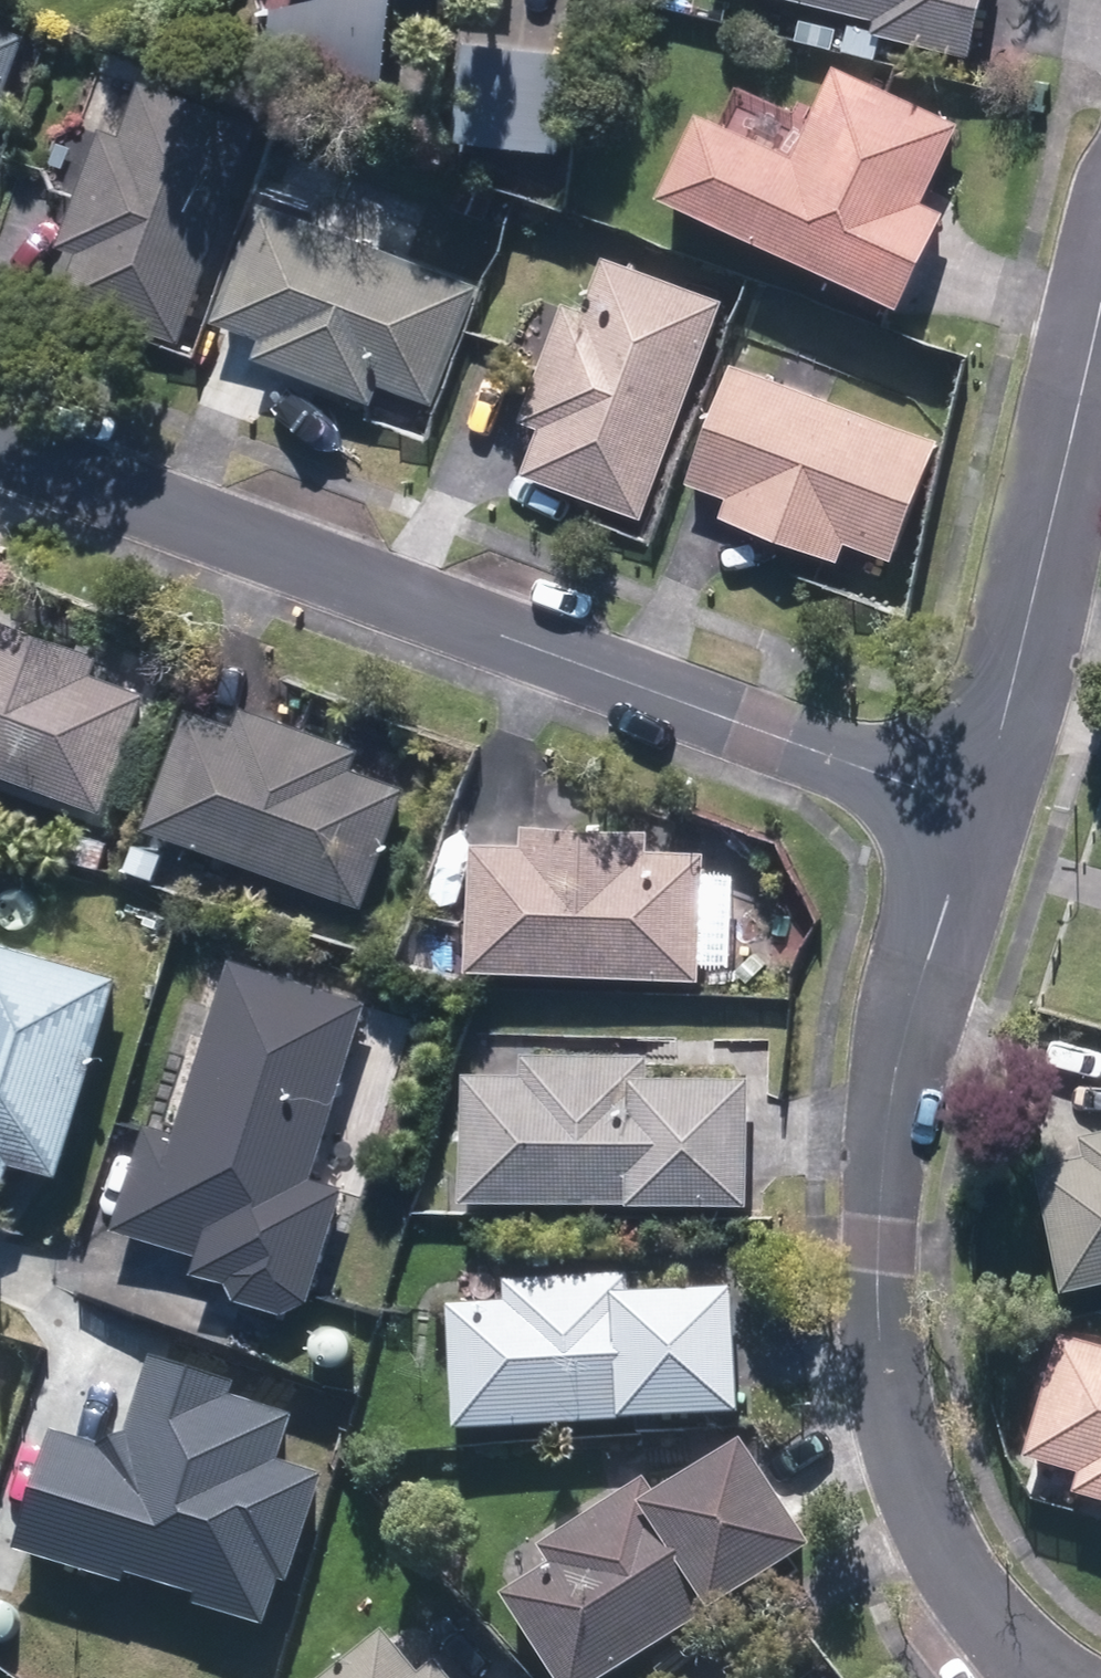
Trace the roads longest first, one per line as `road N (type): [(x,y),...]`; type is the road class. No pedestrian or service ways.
road 1 (residential): [(980,794),(0,435)]
road 2 (residential): [(1043,1677),(977,1613),(895,1453),(877,1240),(896,1077),(980,794)]
road 3 (residential): [(980,794),(1100,288)]
road 4 (residential): [(0,1239),(139,1285)]

